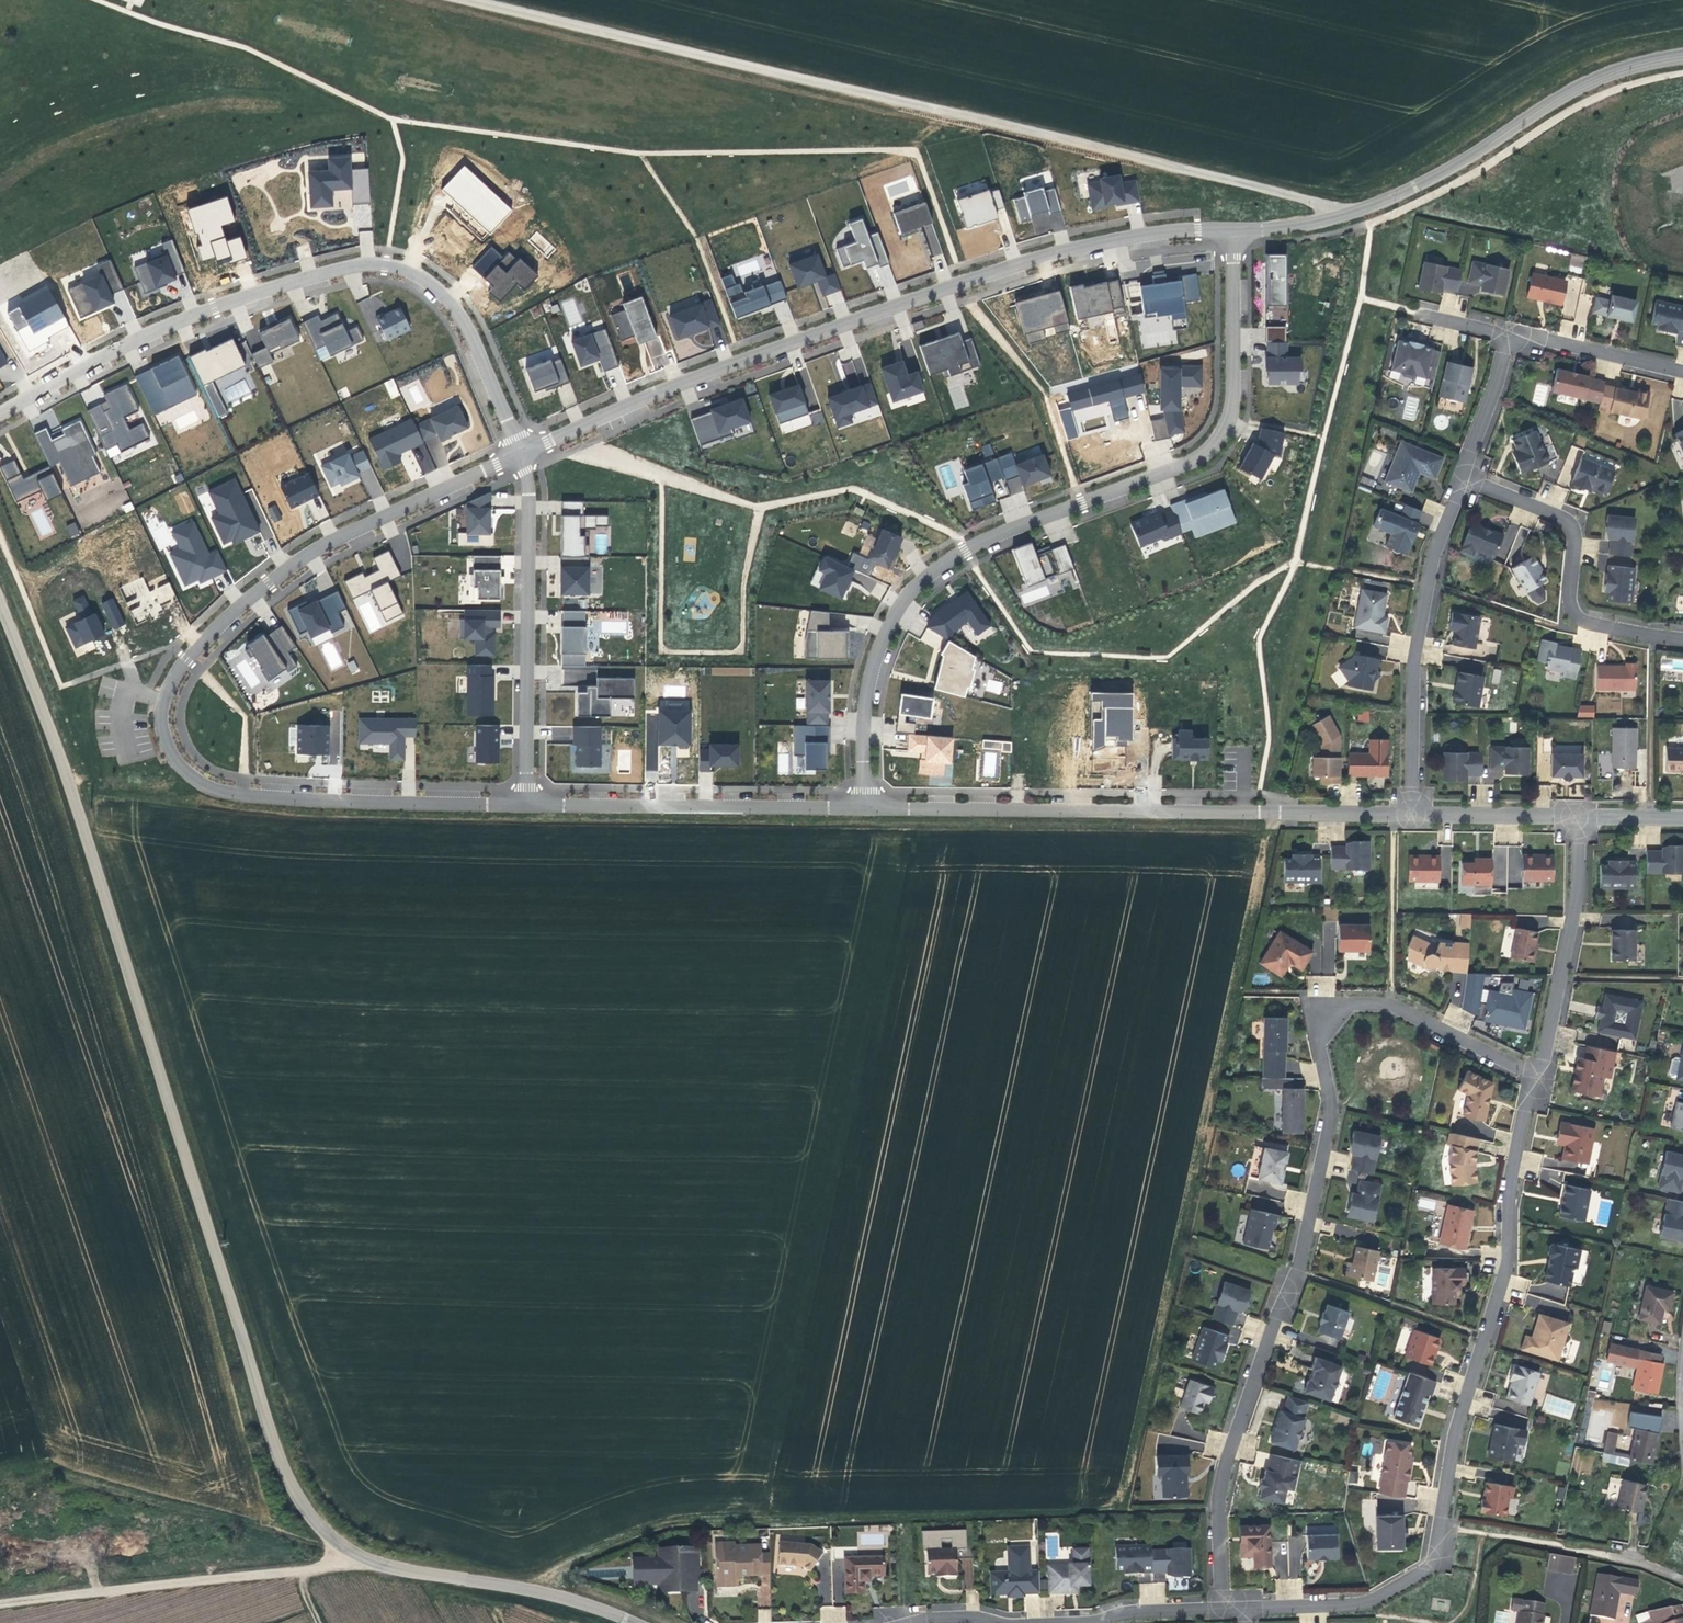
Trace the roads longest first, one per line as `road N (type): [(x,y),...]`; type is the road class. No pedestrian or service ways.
road 1 (unclassified): [(633,1622),(592,1604),(365,1561),(318,1525),(285,1469),(92,850),(0,608)]
road 2 (residential): [(1223,1610),(1218,1513),(1227,1468),(1294,1273),(1335,1112),(1318,1039),(1326,1010),(1391,1003),(1540,1073)]
road 3 (residential): [(863,806),(873,677),(892,620),(920,580),(981,543),(1195,462),(1221,434),(1236,394),(1234,229)]
road 4 (residential): [(522,456),(773,349),(1005,267),(1162,231),(1234,229)]
road 5 (track): [(1120,1509),(1274,813)]
road 6 (track): [(531,1592),(568,1562),(663,1523),(1219,1507)]
road 7 (residential): [(1249,1609),(1362,1605),(1436,1553),(1458,1430),(1503,1282),(1514,1179),(1540,1073)]
road 8 (residential): [(0,413),(138,337),(298,278),(396,265),(424,276),(450,300),(522,456)]
road 9 (residential): [(863,806),(1408,816)]
road 10 (residential): [(197,780),(179,768),(165,738),(163,696),(188,656),(244,600),(361,526),(522,456)]
road 11 (residential): [(1234,229),(1328,223),(1383,202),(1605,73),(1682,57)]
road 12 (track): [(365,1561),(0,1609)]
road 13 (residential): [(523,805),(522,456)]
road 14 (residential): [(1408,816),(1410,723),(1431,572),(1463,479)]
road 15 (residential): [(523,805),(863,806)]
road 16 (residential): [(197,780),(242,795),(523,805)]
road 17 (residential): [(1682,635),(1595,625),(1573,586),(1575,533),(1559,515),(1463,479)]
road 18 (residential): [(1540,1073),(1572,931),(1581,818)]
road 19 (residential): [(1512,333),(1682,370)]
road 20 (residential): [(1408,816),(1581,818)]
road 21 (residential): [(1463,479),(1512,333)]
road 22 (track): [(68,786),(197,780)]
road 23 (residential): [(1104,1622),(1133,1613),(1223,1610)]
road 24 (track): [(1181,1233),(1294,1273)]

